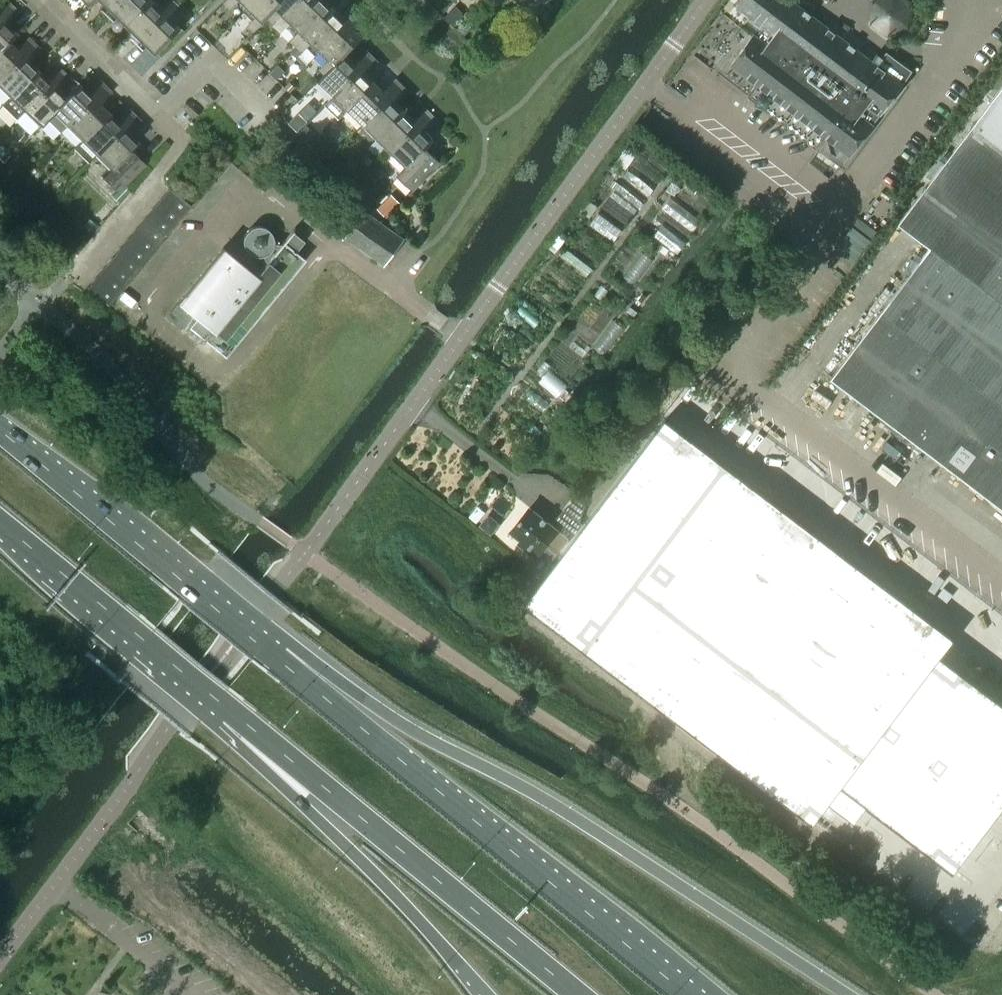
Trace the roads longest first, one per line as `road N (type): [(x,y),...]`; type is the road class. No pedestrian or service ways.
road 1 (primary): [(843,994),(542,799),(329,678),(280,660)]
road 2 (unclassified): [(363,474),(711,0)]
road 3 (primary): [(687,994),(280,660)]
road 4 (primary): [(229,709),(577,994)]
road 5 (primary): [(229,709),(253,759),(486,994)]
road 6 (primary): [(280,660),(0,431)]
road 7 (primary): [(0,523),(229,709)]
road 8 (residential): [(59,284),(182,141),(156,117)]
road 9 (residential): [(156,117),(38,0)]
road 10 (residential): [(156,117),(212,63),(269,117)]

